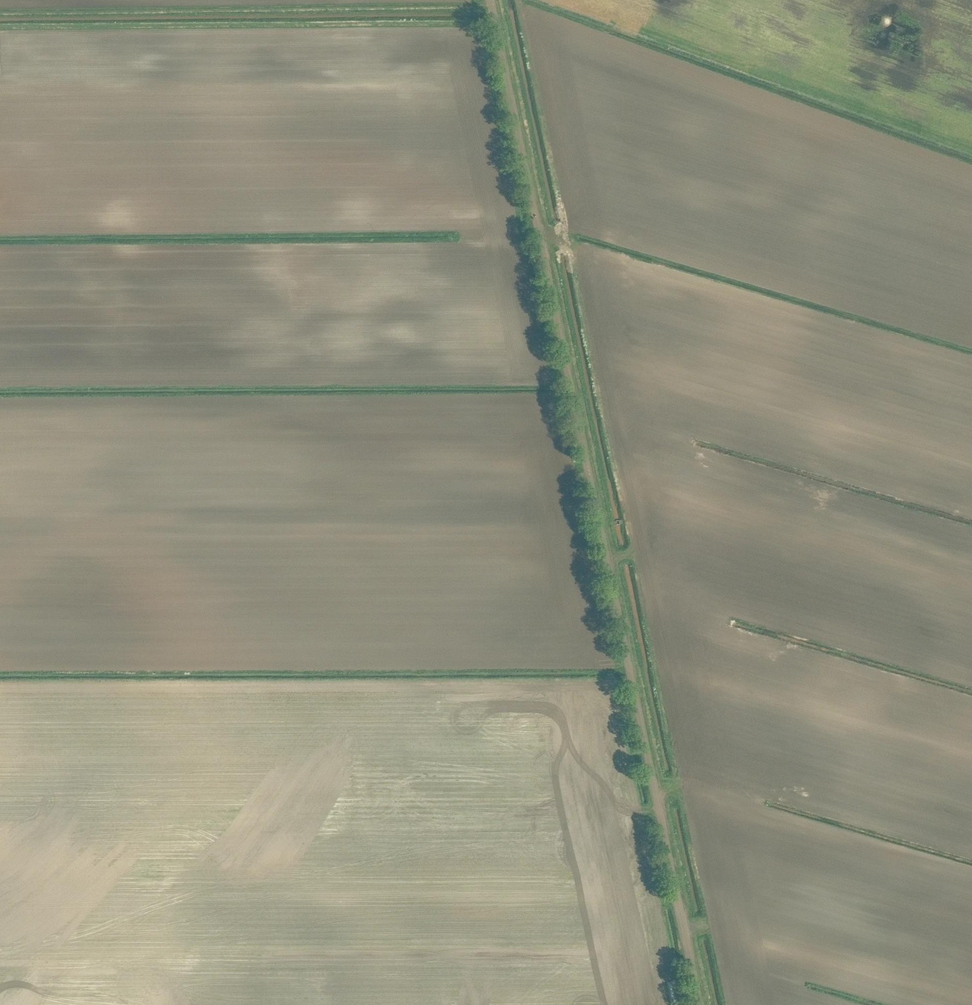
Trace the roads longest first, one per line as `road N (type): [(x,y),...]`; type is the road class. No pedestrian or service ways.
road 1 (unclassified): [(699,1004),(492,0)]

